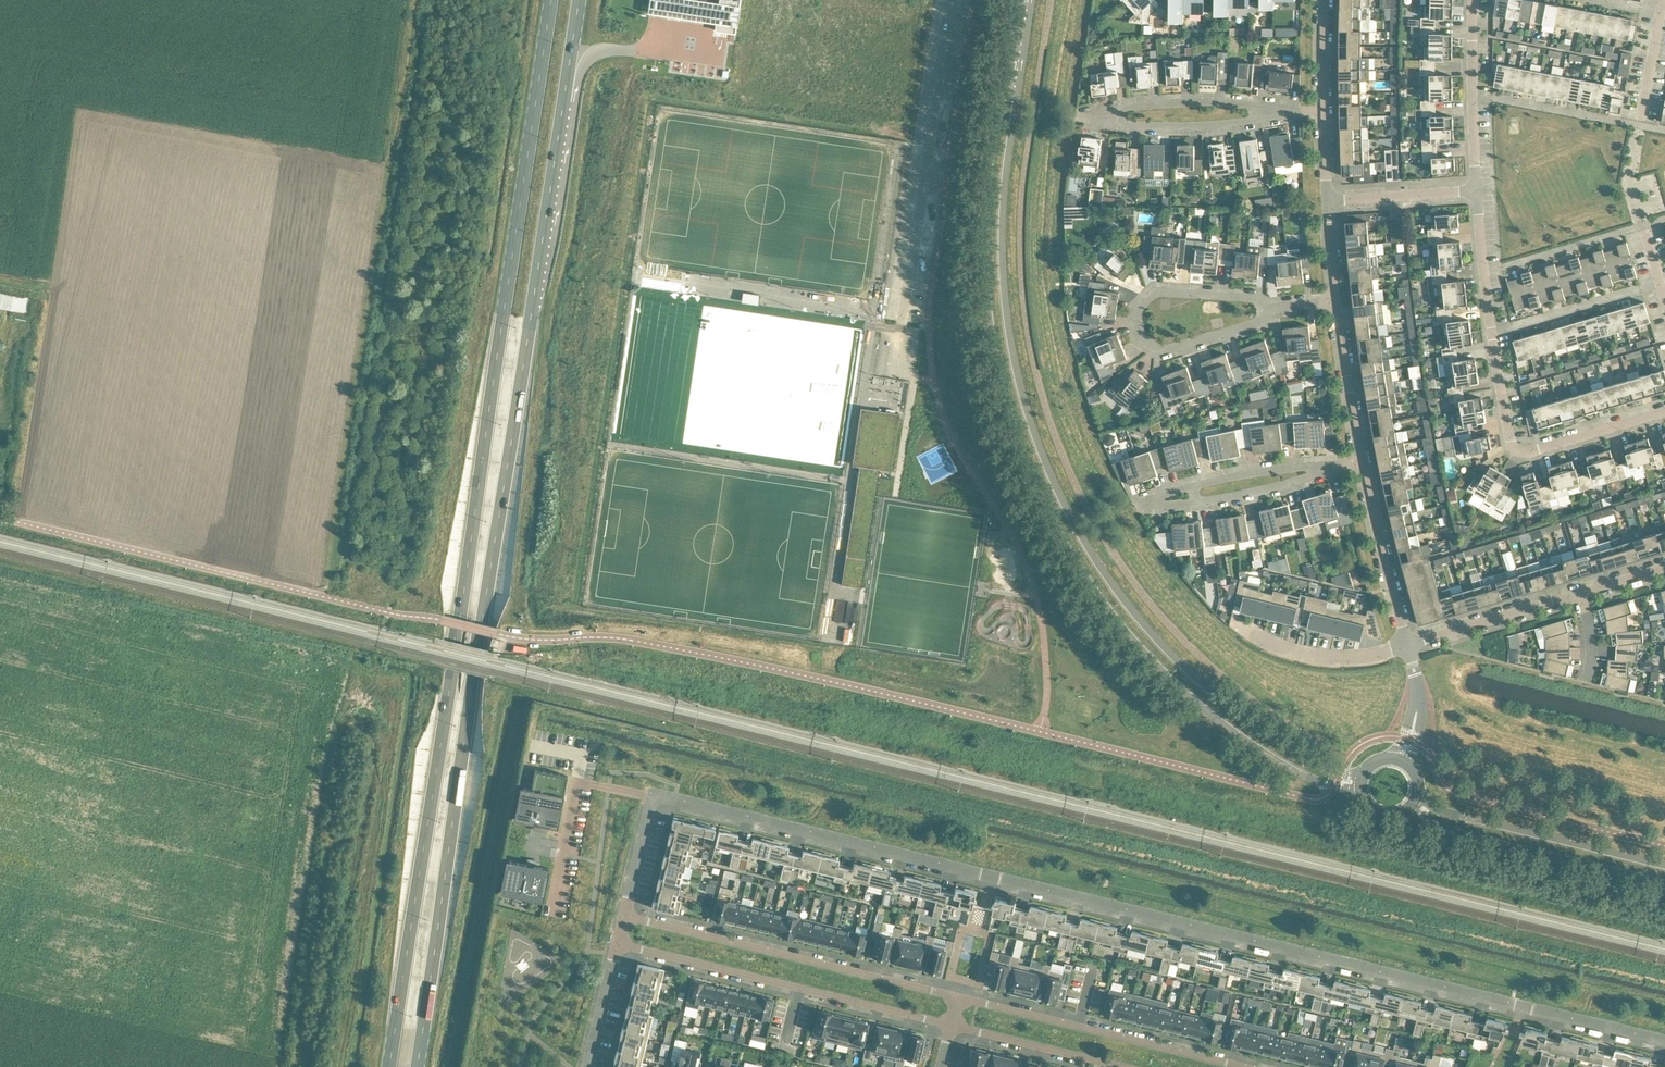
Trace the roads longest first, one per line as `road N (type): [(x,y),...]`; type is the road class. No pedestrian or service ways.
road 1 (residential): [(623,916),(652,798),(1664,1042)]
road 2 (primary): [(552,0),(389,1066)]
road 3 (primary): [(418,1066),(579,0)]
road 4 (tertiary): [(1014,0),(993,148),(990,254),(1003,378),(1031,475),(1066,550),(1158,669),(1206,714),(1280,762),(1318,783),(1360,789)]
road 5 (tertiary): [(1364,775),(1318,763),(1180,662),(1117,592),(1043,458),(1013,344),(1005,250),(1033,0)]
road 6 (residential): [(1664,414),(1528,454),(1511,445),(1477,190)]
road 7 (residential): [(1301,112),(1207,126),(1088,119),(1165,103),(1268,108)]
road 8 (residential): [(616,944),(951,1025)]
road 9 (residential): [(957,997),(623,916)]
road 10 (residential): [(1276,309),(1250,326),(1164,352),(1141,340),(1135,328),(1135,313),(1156,293),(1265,302)]
road 11 (residential): [(1241,1066),(957,997)]
road 12 (tertiary): [(1407,813),(1450,831),(1664,884)]
road 13 (tertiary): [(1664,866),(1456,815),(1418,797)]
road 14 (residential): [(1477,190),(1474,0)]
road 15 (residential): [(1407,646),(1362,462)]
road 16 (residential): [(1407,646),(1581,594)]
road 17 (residential): [(1238,626),(1309,660),(1407,646)]
road 18 (residential): [(951,1025),(1122,1066)]
road 19 (residential): [(1362,462),(1337,301)]
road 20 (residential): [(1328,201),(1477,190)]
road 21 (residential): [(1191,485),(1332,467)]
road 22 (residential): [(1332,467),(1195,503)]
road 23 (residential): [(587,1066),(616,944)]
road 24 (residential): [(1641,120),(1663,0)]

